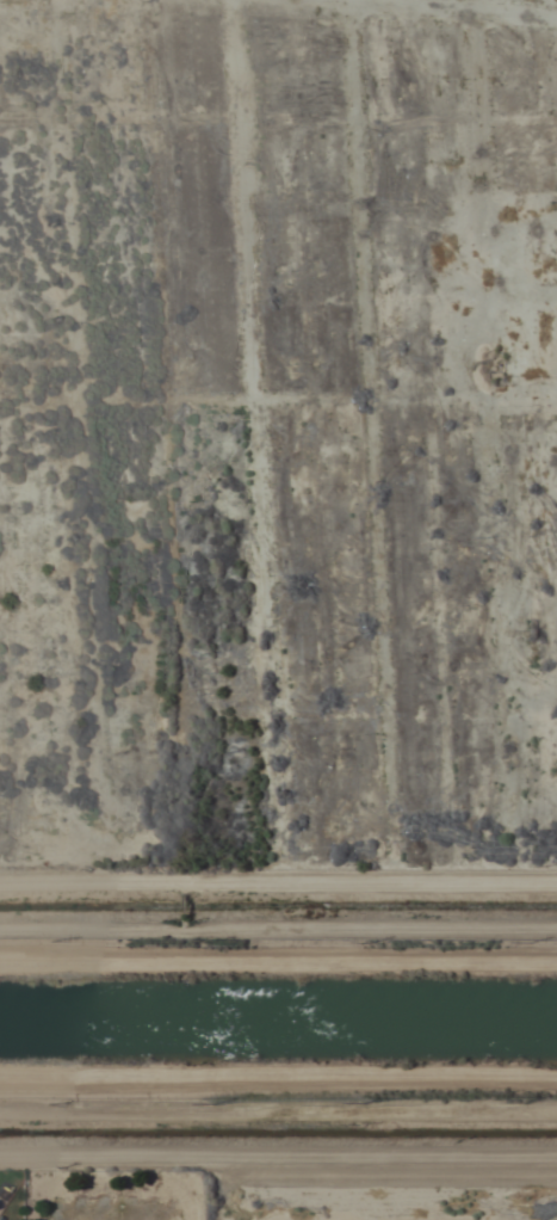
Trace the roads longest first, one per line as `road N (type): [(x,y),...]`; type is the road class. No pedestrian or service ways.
road 1 (residential): [(556,963),(0,963)]

